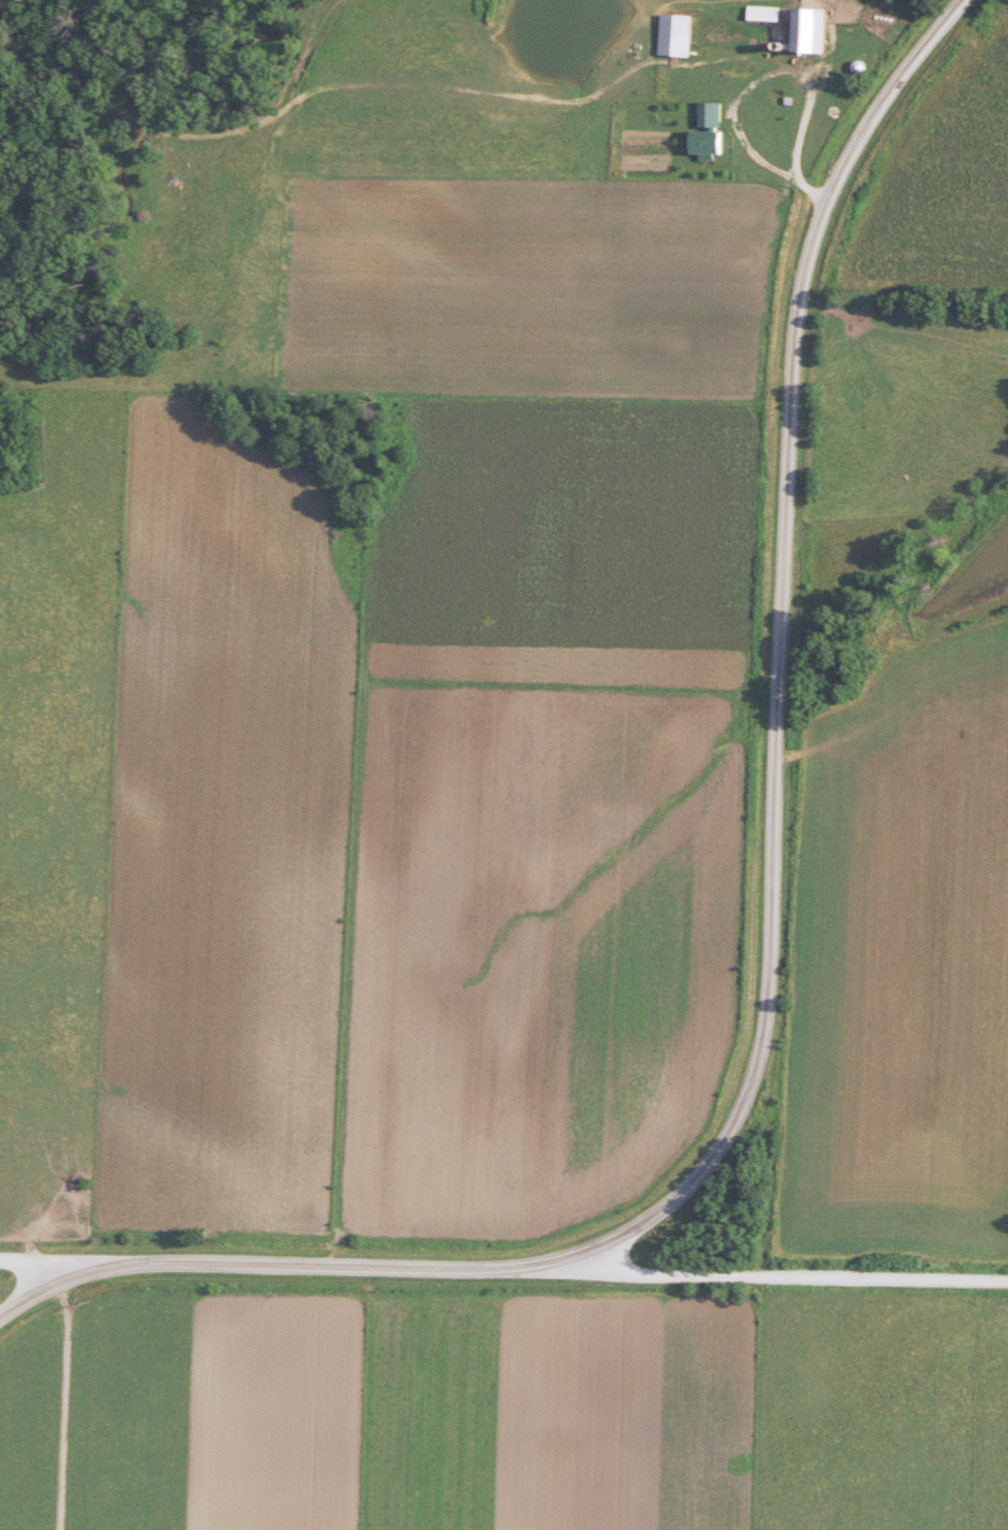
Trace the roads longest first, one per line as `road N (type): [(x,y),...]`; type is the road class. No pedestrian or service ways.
road 1 (tertiary): [(580,1256),(687,1195),(734,1132),(760,1063),(773,945),(787,496),(804,279),(842,168),(913,60),(965,0)]
road 2 (tertiary): [(580,1256),(475,1271),(179,1262),(83,1275)]
road 3 (residential): [(1007,1284),(630,1273),(580,1256)]

